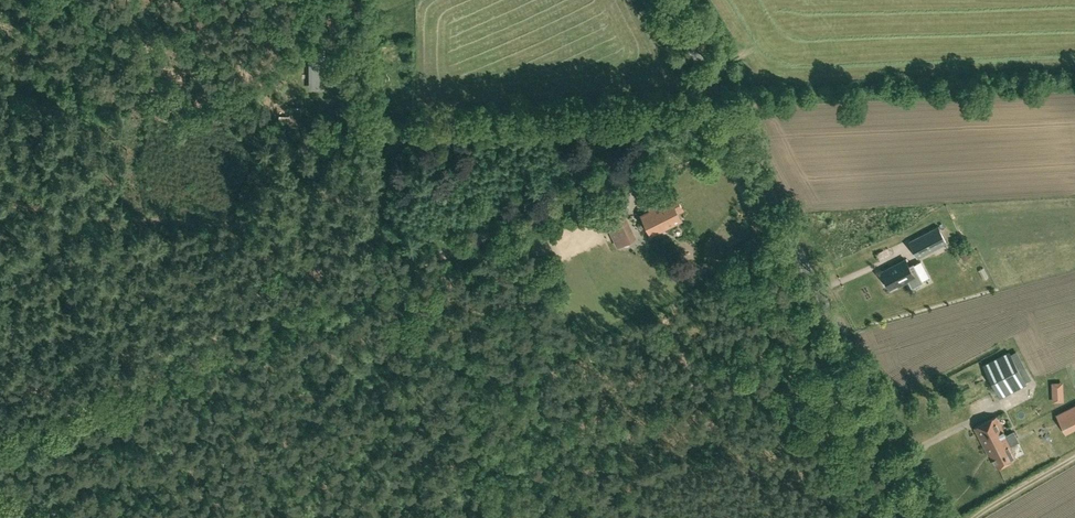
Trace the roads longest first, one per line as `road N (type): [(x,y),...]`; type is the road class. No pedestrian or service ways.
road 1 (unclassified): [(0,447),(449,252)]
road 2 (tertiary): [(937,517),(735,129)]
road 3 (residential): [(449,252),(735,129)]
road 4 (tertiary): [(735,129),(668,0)]

